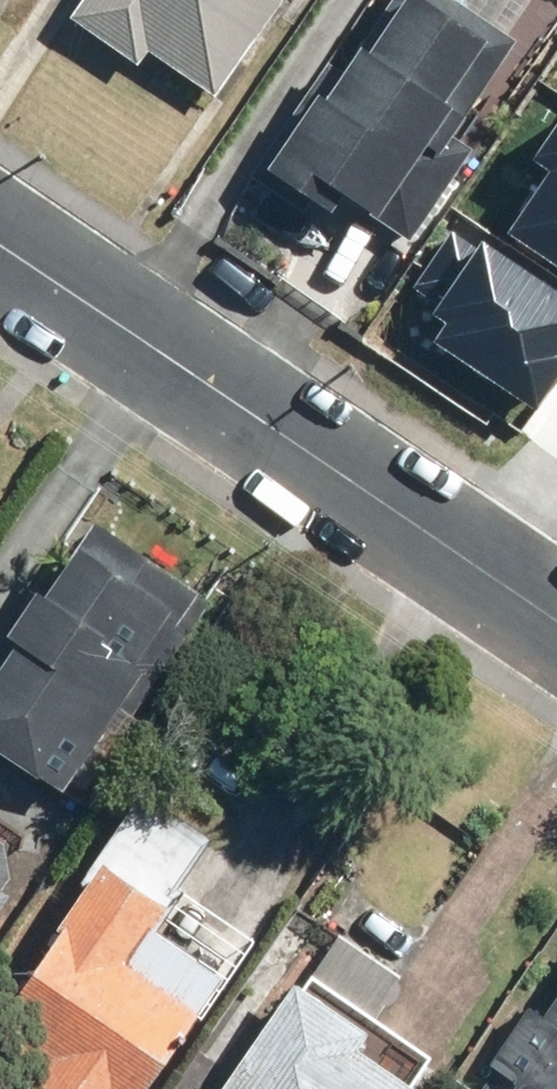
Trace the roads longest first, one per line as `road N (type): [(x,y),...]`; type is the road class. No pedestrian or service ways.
road 1 (residential): [(556,630),(0,258)]

